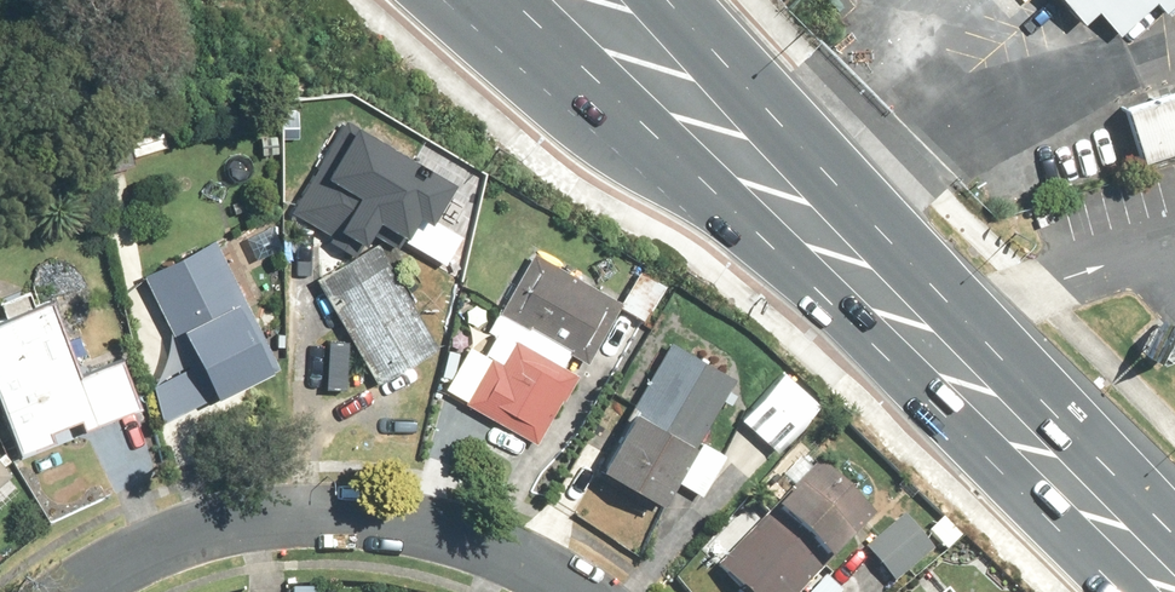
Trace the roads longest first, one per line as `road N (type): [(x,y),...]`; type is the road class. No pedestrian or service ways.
road 1 (primary): [(802,211),(1174,591)]
road 2 (residential): [(576,591),(527,561),(415,521),(278,517),(164,545),(75,591)]
road 3 (primary): [(802,211),(567,49)]
road 4 (primary): [(651,0),(802,211)]

